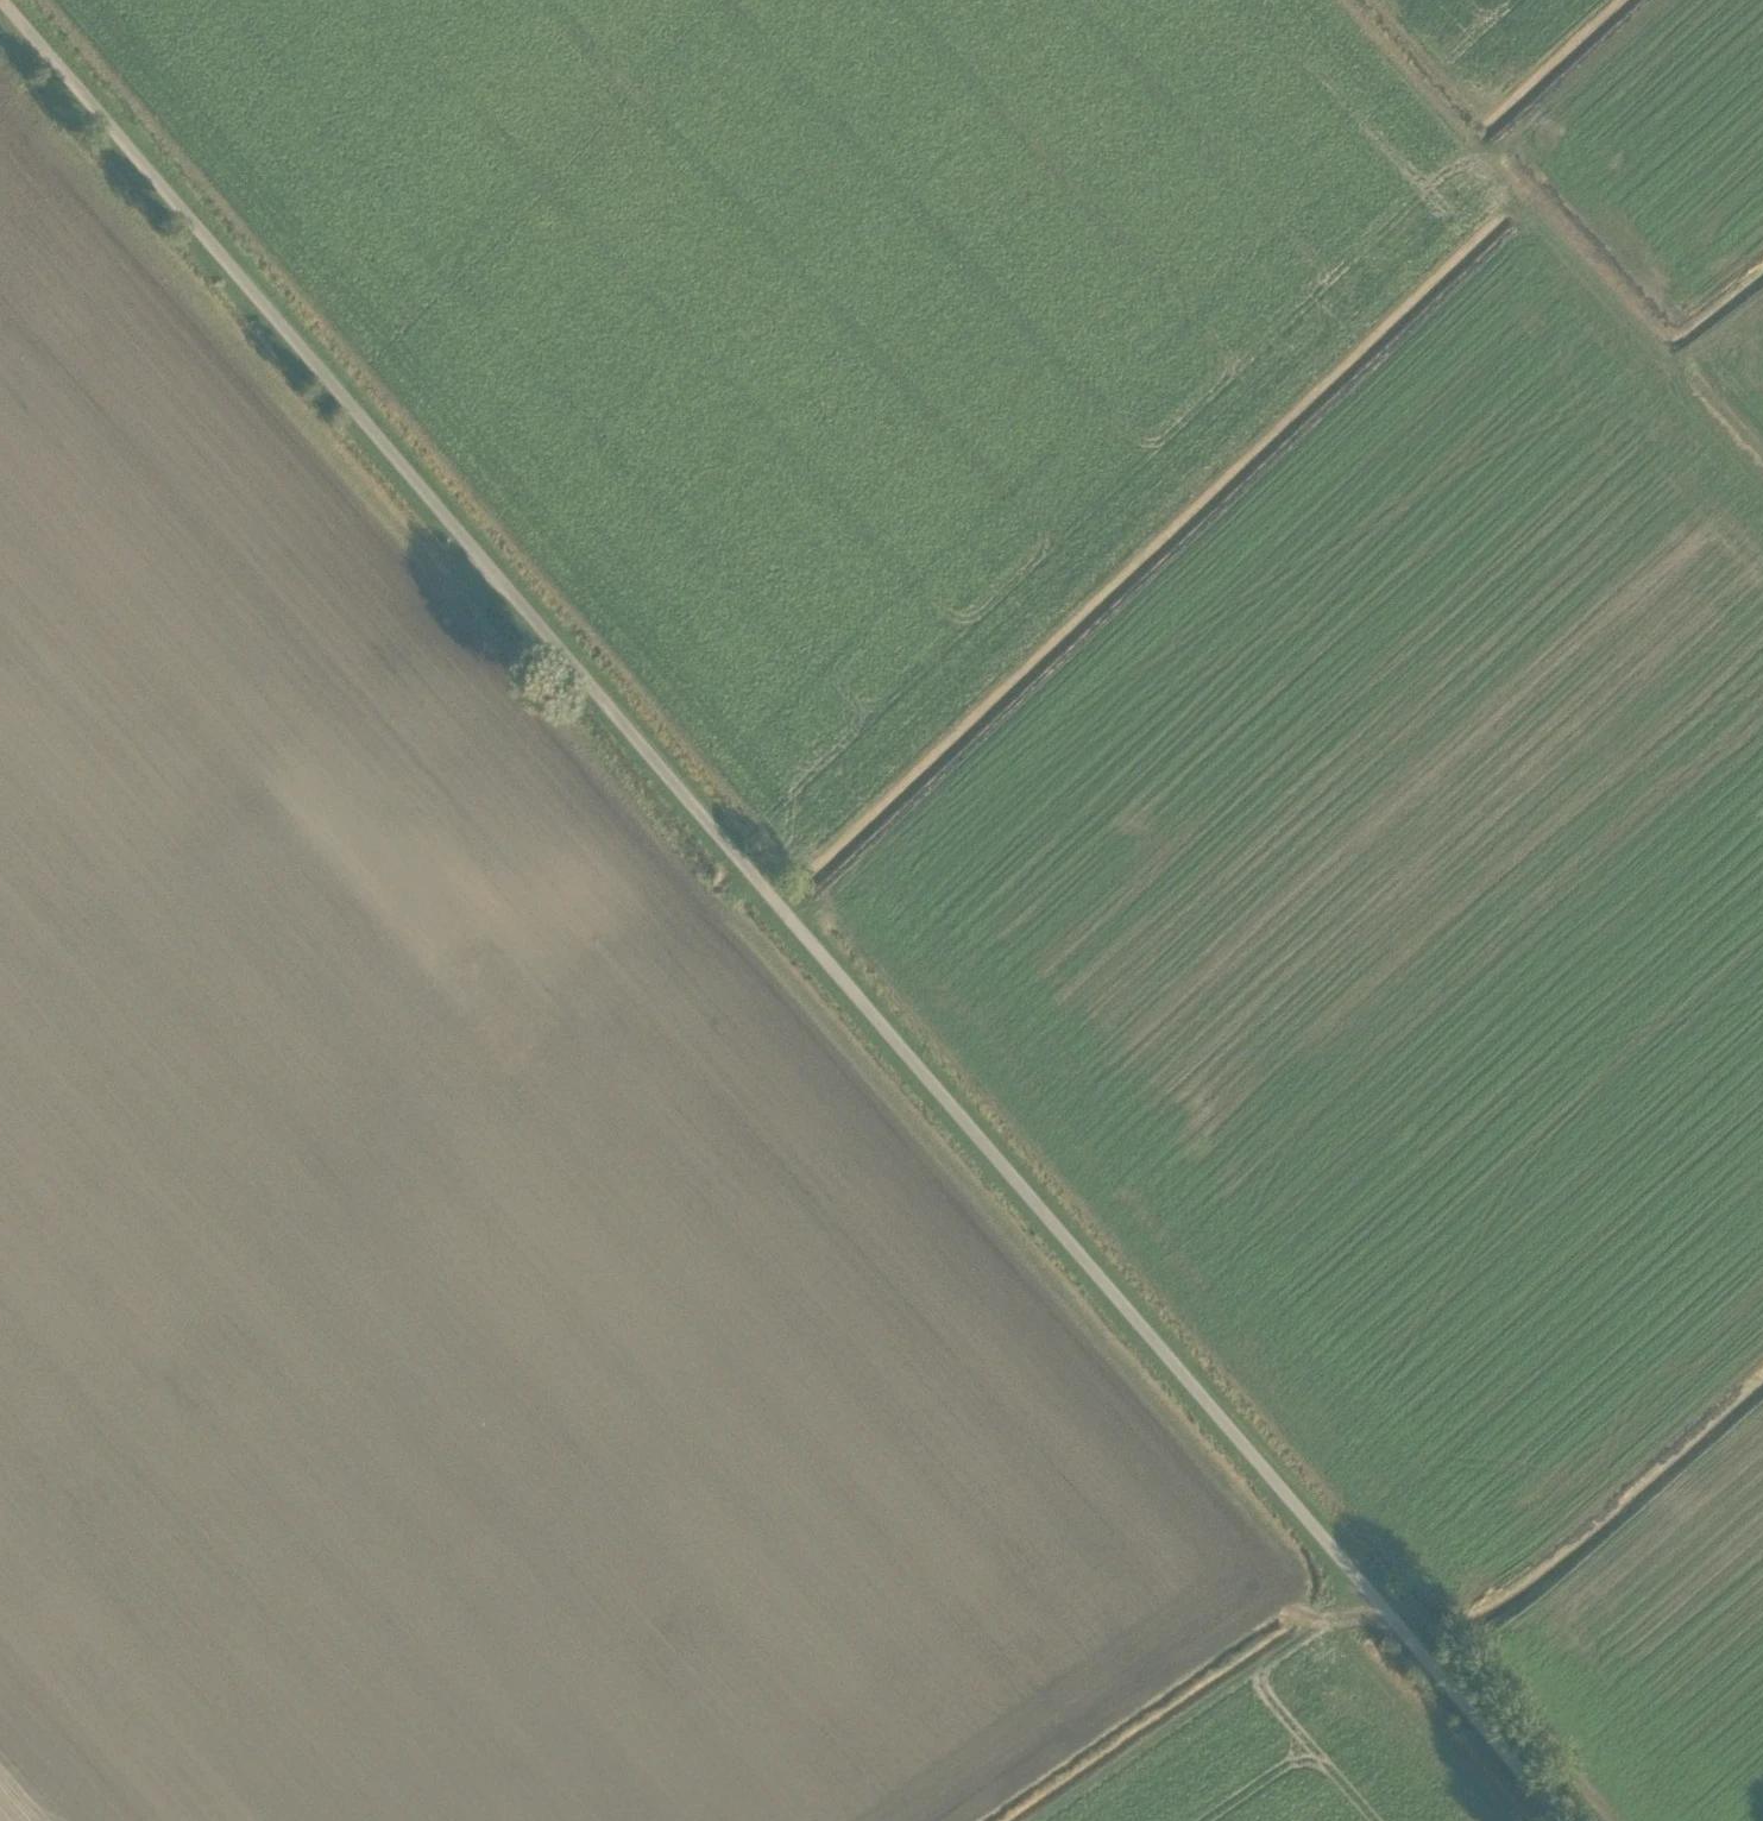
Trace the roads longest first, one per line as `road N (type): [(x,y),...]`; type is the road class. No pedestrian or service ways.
road 1 (unclassified): [(1554,1820),(0,3)]

